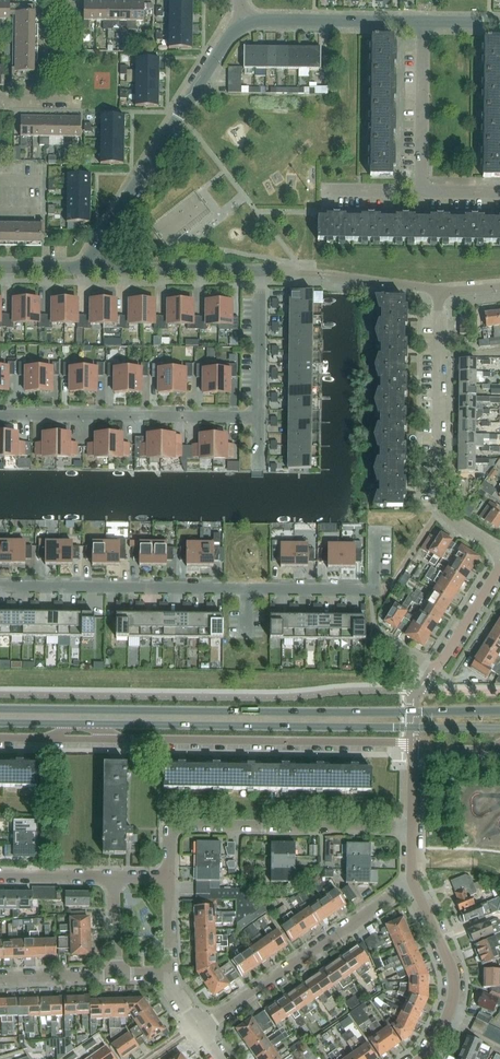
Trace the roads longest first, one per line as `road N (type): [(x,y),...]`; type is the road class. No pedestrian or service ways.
road 1 (primary): [(499,711),(0,708)]
road 2 (primary): [(89,723),(499,729)]
road 3 (residential): [(0,586),(374,590)]
road 4 (residential): [(117,739),(413,748)]
road 5 (residential): [(169,878),(176,825),(412,827)]
road 6 (tertiary): [(84,263),(228,39),(245,24)]
road 7 (residential): [(499,552),(454,522),(441,500),(441,292)]
road 8 (residential): [(199,1027),(414,881)]
road 9 (residential): [(0,415),(258,417)]
road 10 (residential): [(421,1058),(439,1035),(454,987),(414,881)]
road 11 (tertiary): [(423,21),(245,24)]
road 12 (residential): [(259,270),(84,263)]
road 13 (residential): [(422,190),(423,21)]
road 14 (residential): [(258,417),(259,270)]
road 15 (residential): [(433,668),(499,569)]

